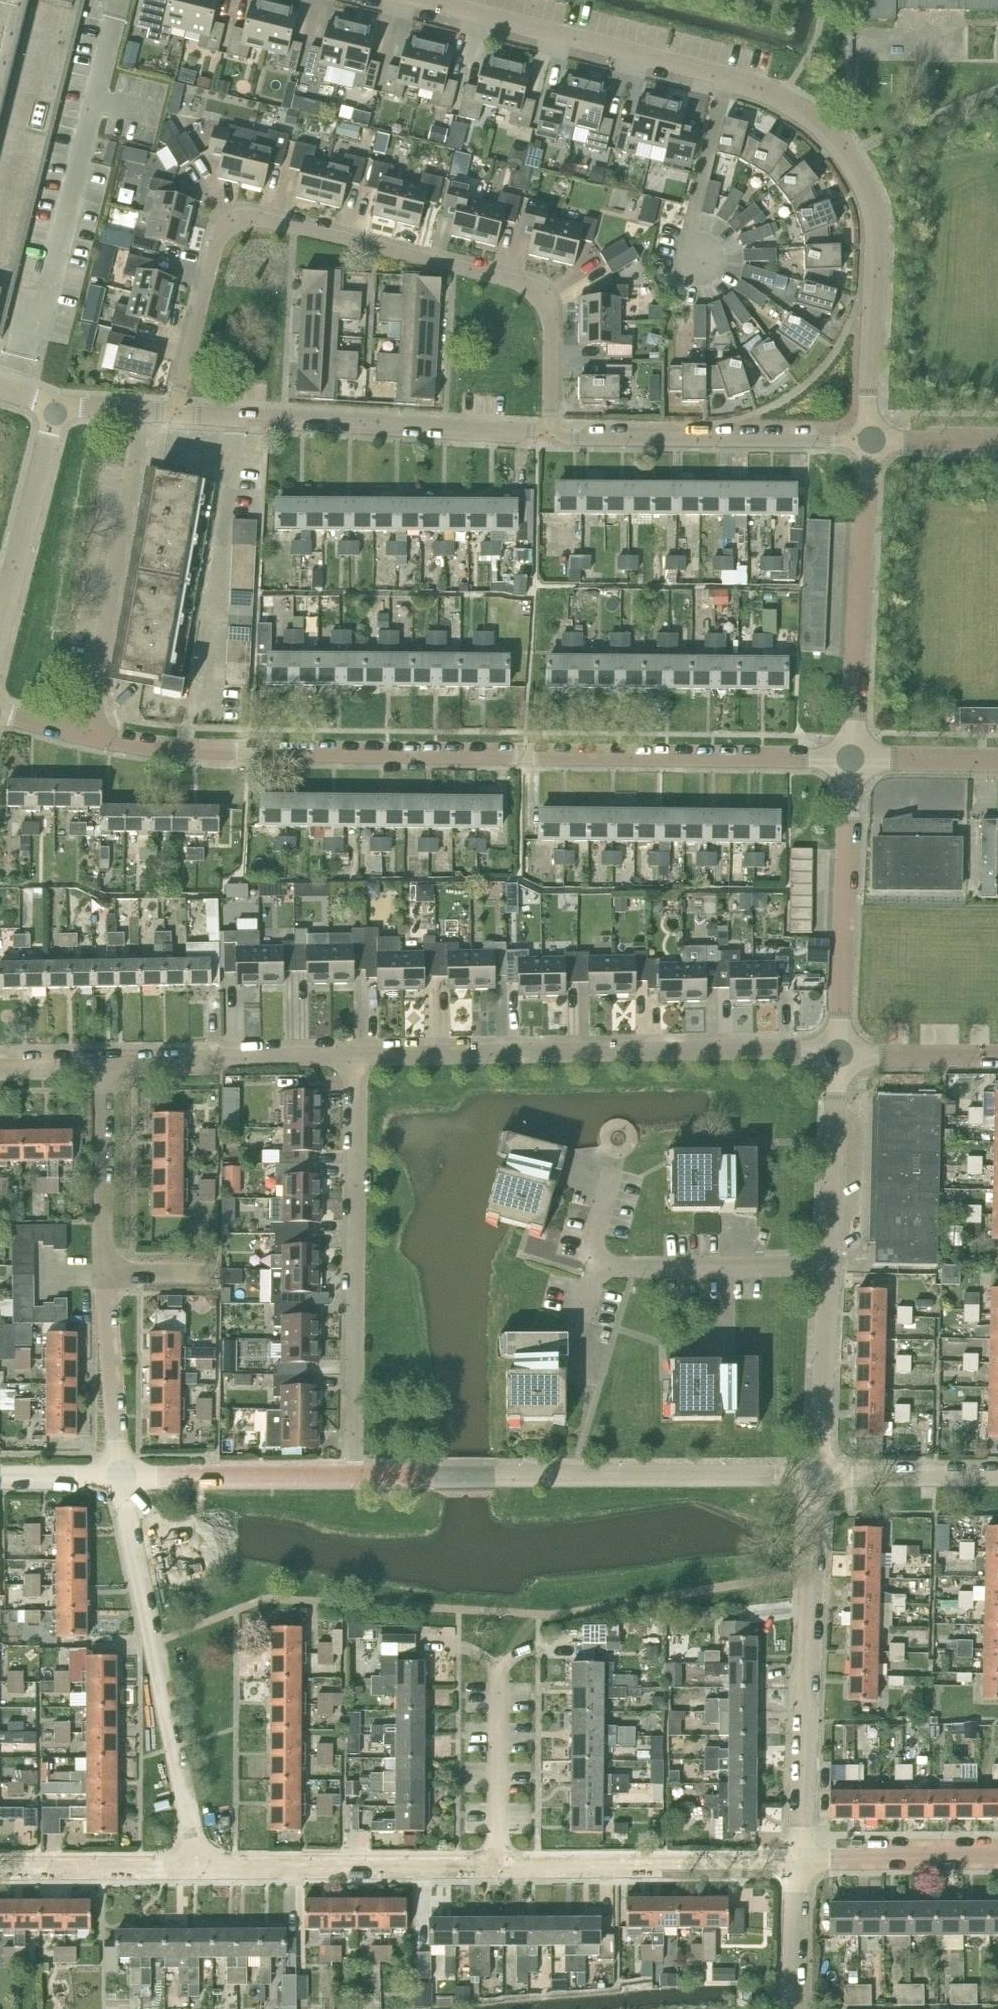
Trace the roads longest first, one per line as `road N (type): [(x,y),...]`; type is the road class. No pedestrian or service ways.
road 1 (residential): [(853,758),(185,750),(0,713)]
road 2 (residential): [(868,441),(876,221),(856,169),(817,121),(727,76),(422,0)]
road 3 (residential): [(174,413),(222,231),(251,218),(536,291),(550,329),(549,431)]
road 4 (residential): [(359,1058),(839,1051)]
road 5 (unclassified): [(355,1477),(817,1475)]
road 6 (residential): [(355,1477),(359,1058)]
road 7 (residential): [(120,1476),(103,1272),(103,1066)]
road 8 (residential): [(198,1861),(120,1476)]
road 9 (residential): [(799,1860),(817,1475)]
road 10 (residential): [(549,431),(174,413)]
road 11 (residential): [(868,441),(571,438),(549,431)]
road 12 (residential): [(853,758),(868,441)]
road 13 (residential): [(497,1861),(799,1860)]
road 14 (residential): [(198,1861),(497,1861)]
road 15 (residential): [(839,1051),(853,758)]
road 16 (residential): [(103,1066),(359,1058)]
road 17 (unclassified): [(120,1476),(355,1477)]
road 18 (residential): [(828,1266),(600,1267)]
road 19 (residential): [(4,617),(56,406)]
road 20 (residential): [(828,1266),(839,1051)]
road 21 (residential): [(817,1475),(828,1266)]
road 22 (residential): [(0,1862),(198,1861)]
road 23 (residential): [(799,1860),(997,1859)]
road 24 (residential): [(497,1861),(499,1672)]
road 25 (unclassified): [(817,1475),(997,1475)]
road 26 (residential): [(839,1051),(997,1056)]
road 27 (residential): [(794,2008),(799,1860)]
road 28 (residential): [(997,760),(853,758)]
road 29 (residential): [(868,441),(997,442)]

